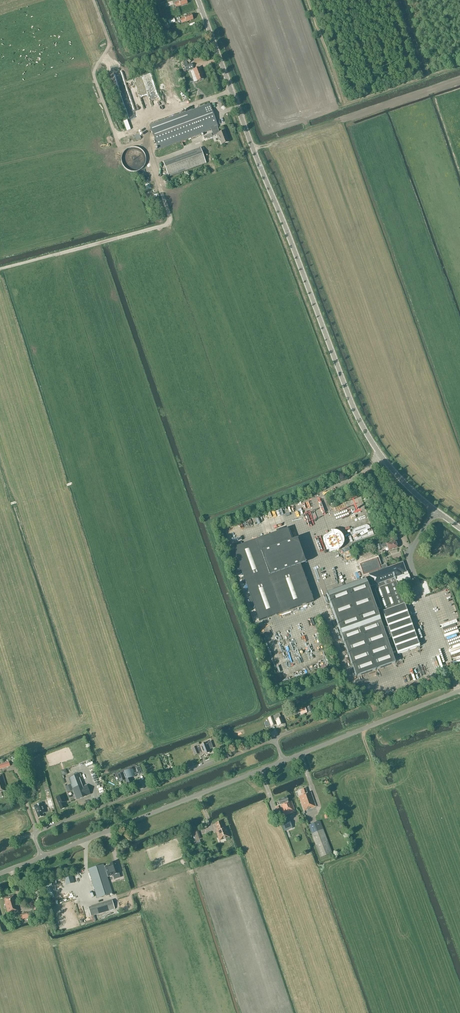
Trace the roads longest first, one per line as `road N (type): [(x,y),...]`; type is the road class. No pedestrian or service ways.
road 1 (unclassified): [(197,0),(356,415),(400,480),(459,528)]
road 2 (residential): [(42,857),(36,833),(274,738)]
road 3 (unclassified): [(42,857),(283,761)]
road 4 (unclassified): [(283,761),(459,690)]

